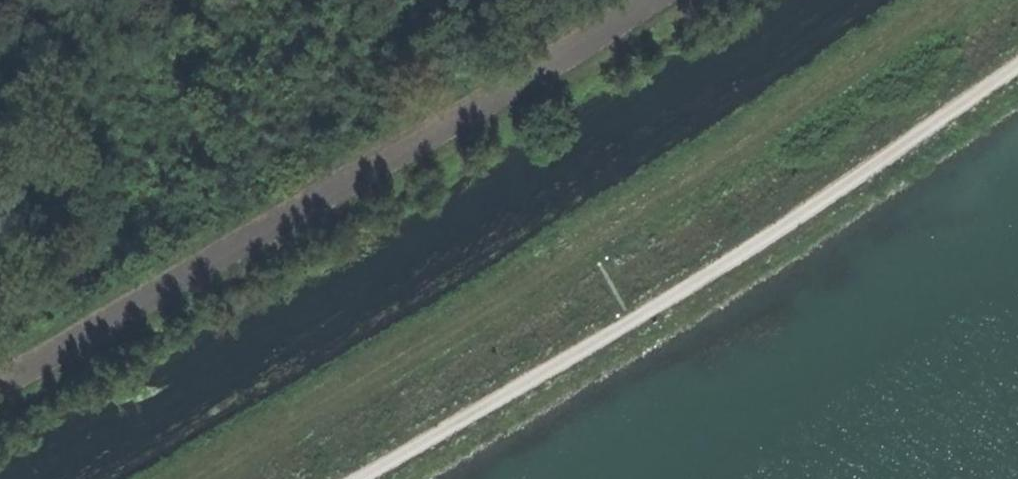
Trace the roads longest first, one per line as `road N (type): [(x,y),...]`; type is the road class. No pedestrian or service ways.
road 1 (track): [(197,478),(738,156),(964,0)]
road 2 (track): [(1017,69),(790,225),(365,478)]

